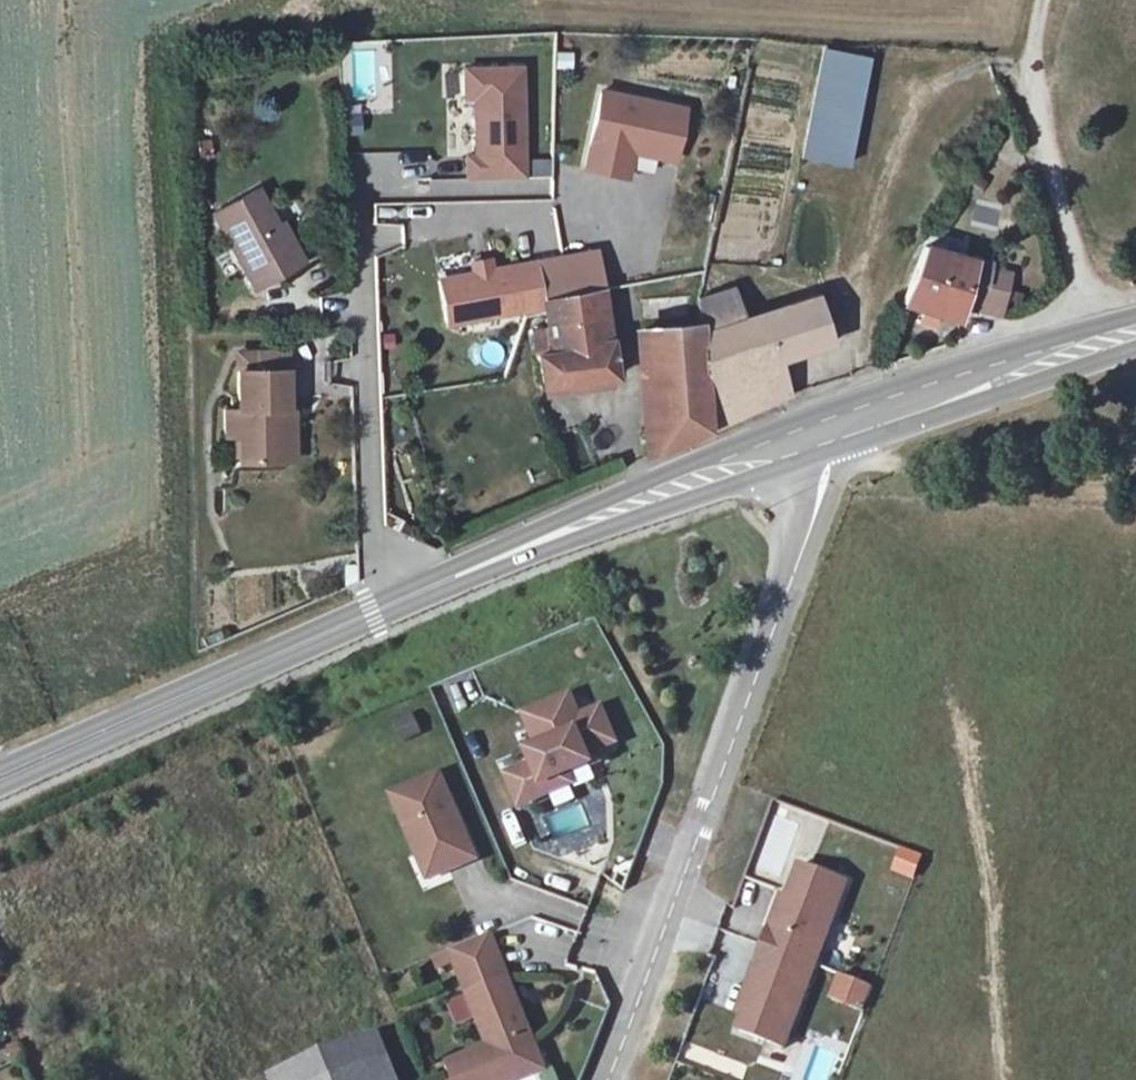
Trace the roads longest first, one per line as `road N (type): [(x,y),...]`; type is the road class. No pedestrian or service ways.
road 1 (residential): [(607,1079),(844,426)]
road 2 (secondary): [(844,426),(609,511),(384,613)]
road 3 (residential): [(384,613),(356,122)]
road 4 (secondary): [(384,613),(0,790)]
road 5 (track): [(1099,343),(1039,126),(1037,39),(1045,0)]
road 6 (secondary): [(1135,333),(844,426)]

